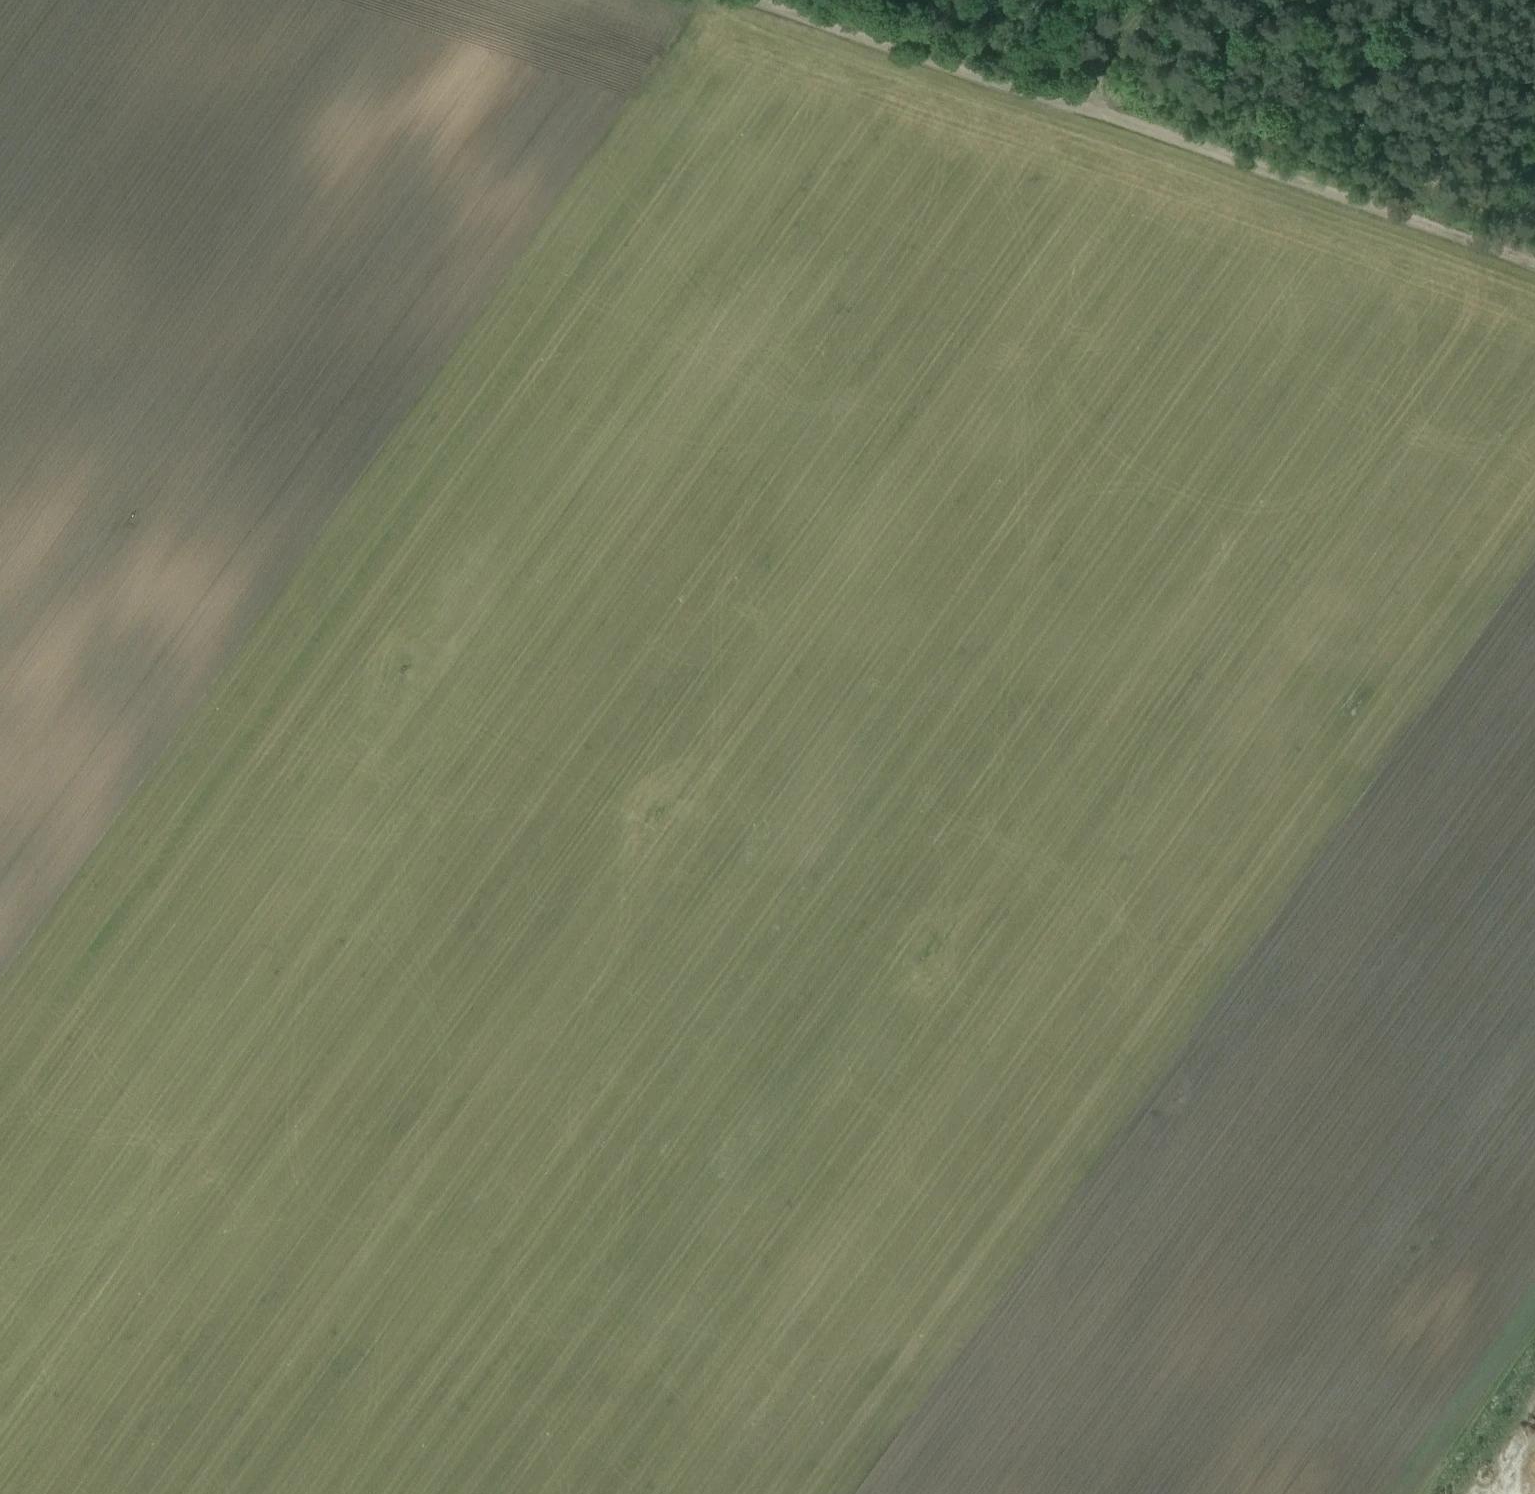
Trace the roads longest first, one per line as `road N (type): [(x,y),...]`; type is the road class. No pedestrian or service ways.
road 1 (track): [(1534,262),(756,0)]
road 2 (track): [(1418,1493),(1534,1323)]
road 3 (track): [(1068,102),(1144,0)]

